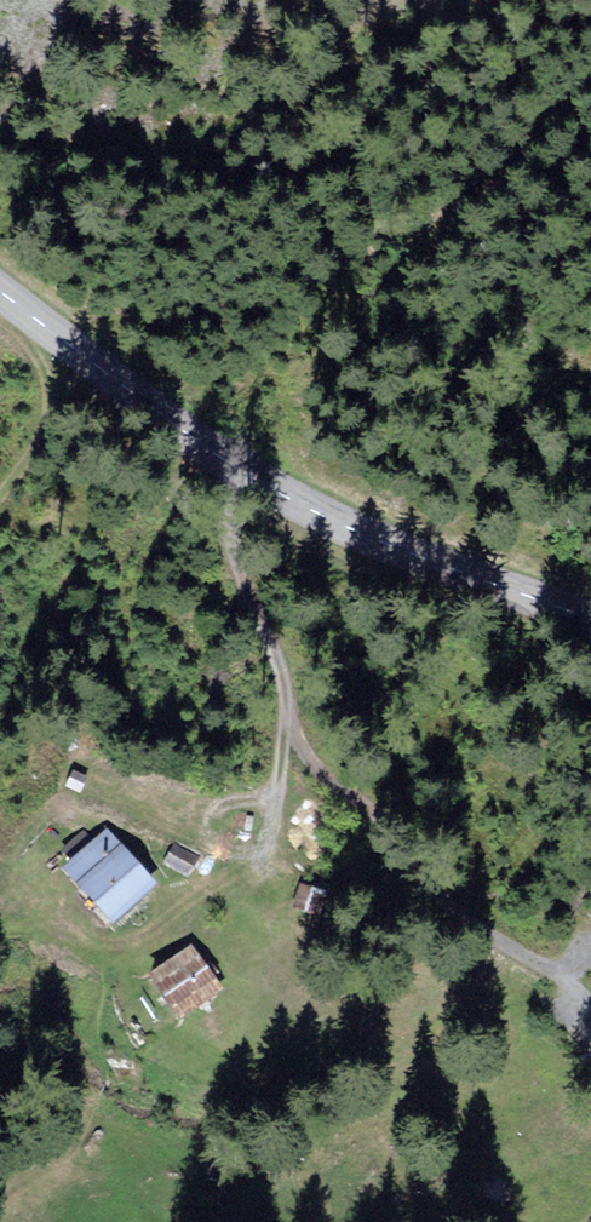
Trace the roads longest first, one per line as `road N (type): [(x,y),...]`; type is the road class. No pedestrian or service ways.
road 1 (residential): [(590,1001),(438,891),(319,769),(298,736),(275,649),(217,513),(218,453)]
road 2 (tertiary): [(218,453),(353,526),(590,617)]
road 3 (tertiary): [(0,289),(218,453)]
road 4 (track): [(266,879),(291,715)]
road 5 (track): [(87,356),(0,496)]
road 6 (track): [(275,796),(140,818)]

